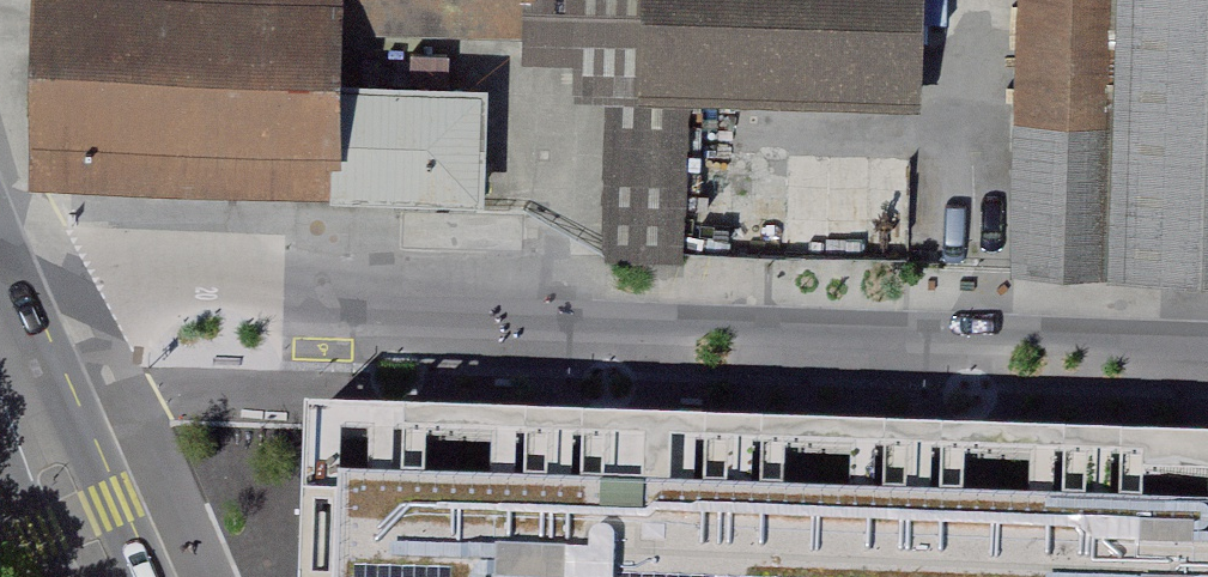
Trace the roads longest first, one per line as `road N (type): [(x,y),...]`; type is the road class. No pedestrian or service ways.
road 1 (residential): [(0,301),(1207,352)]
road 2 (secondary): [(0,346),(101,576)]

